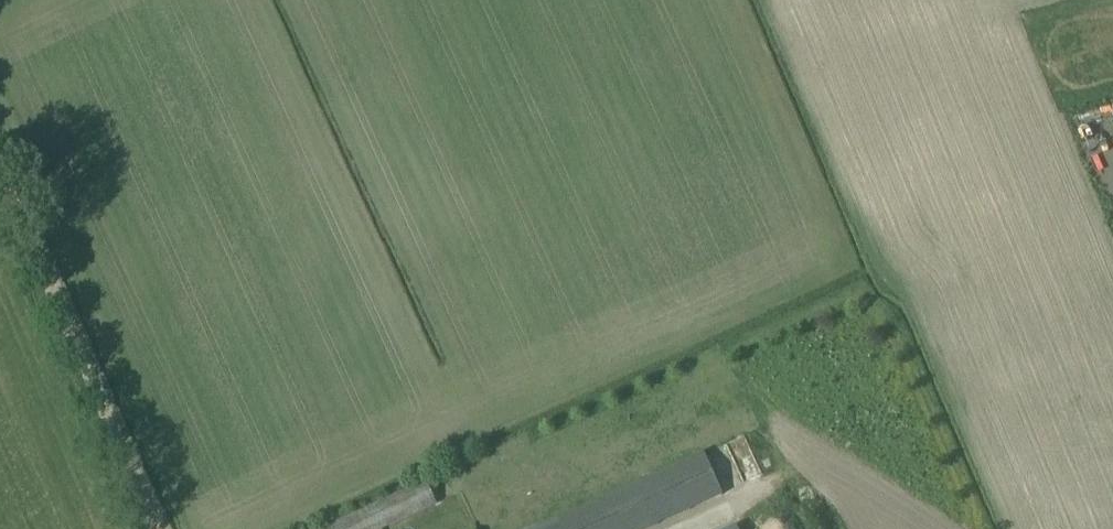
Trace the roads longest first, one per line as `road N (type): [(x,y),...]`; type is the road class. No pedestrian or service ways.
road 1 (track): [(154,528),(0,178)]

